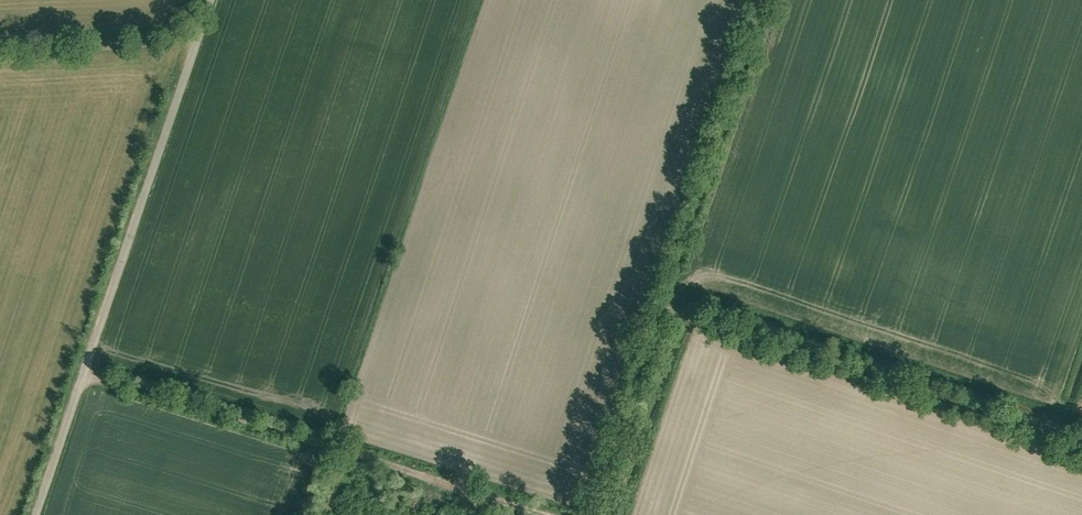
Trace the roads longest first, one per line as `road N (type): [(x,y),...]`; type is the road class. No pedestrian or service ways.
road 1 (unclassified): [(211,0),(36,514)]
road 2 (track): [(767,0),(597,513)]
road 3 (track): [(676,275),(1081,410)]
road 4 (track): [(88,366),(331,440)]

